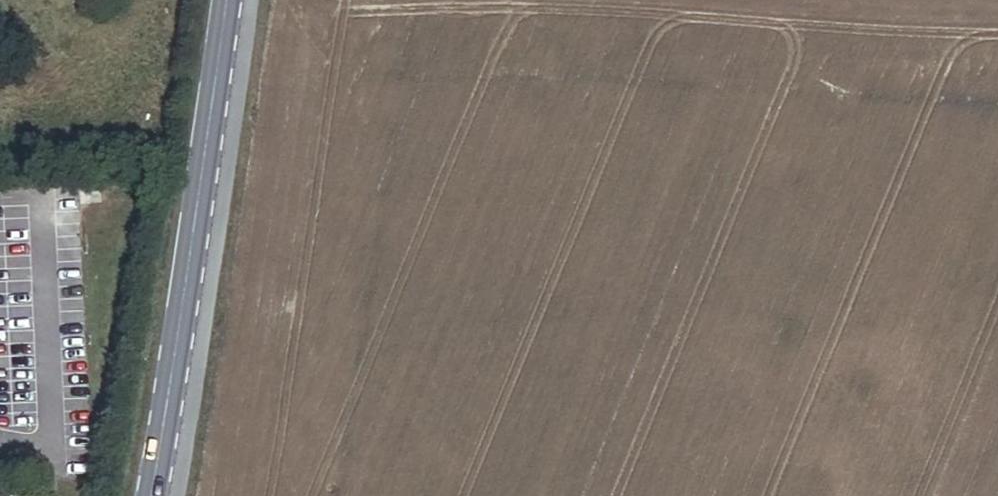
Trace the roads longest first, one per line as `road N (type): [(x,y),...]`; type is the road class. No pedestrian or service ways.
road 1 (tertiary): [(150,495),(227,0)]

